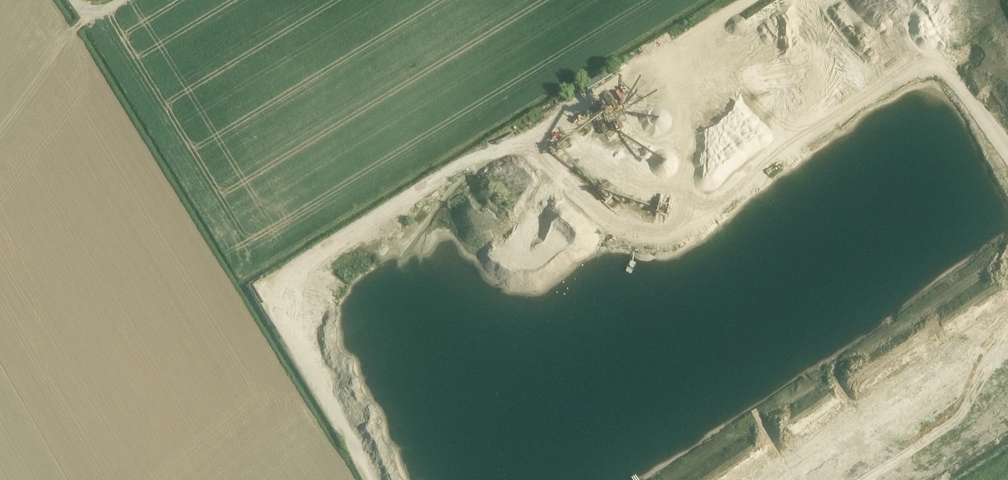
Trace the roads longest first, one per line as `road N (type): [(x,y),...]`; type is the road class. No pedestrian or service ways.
road 1 (track): [(97,15),(0,131)]

